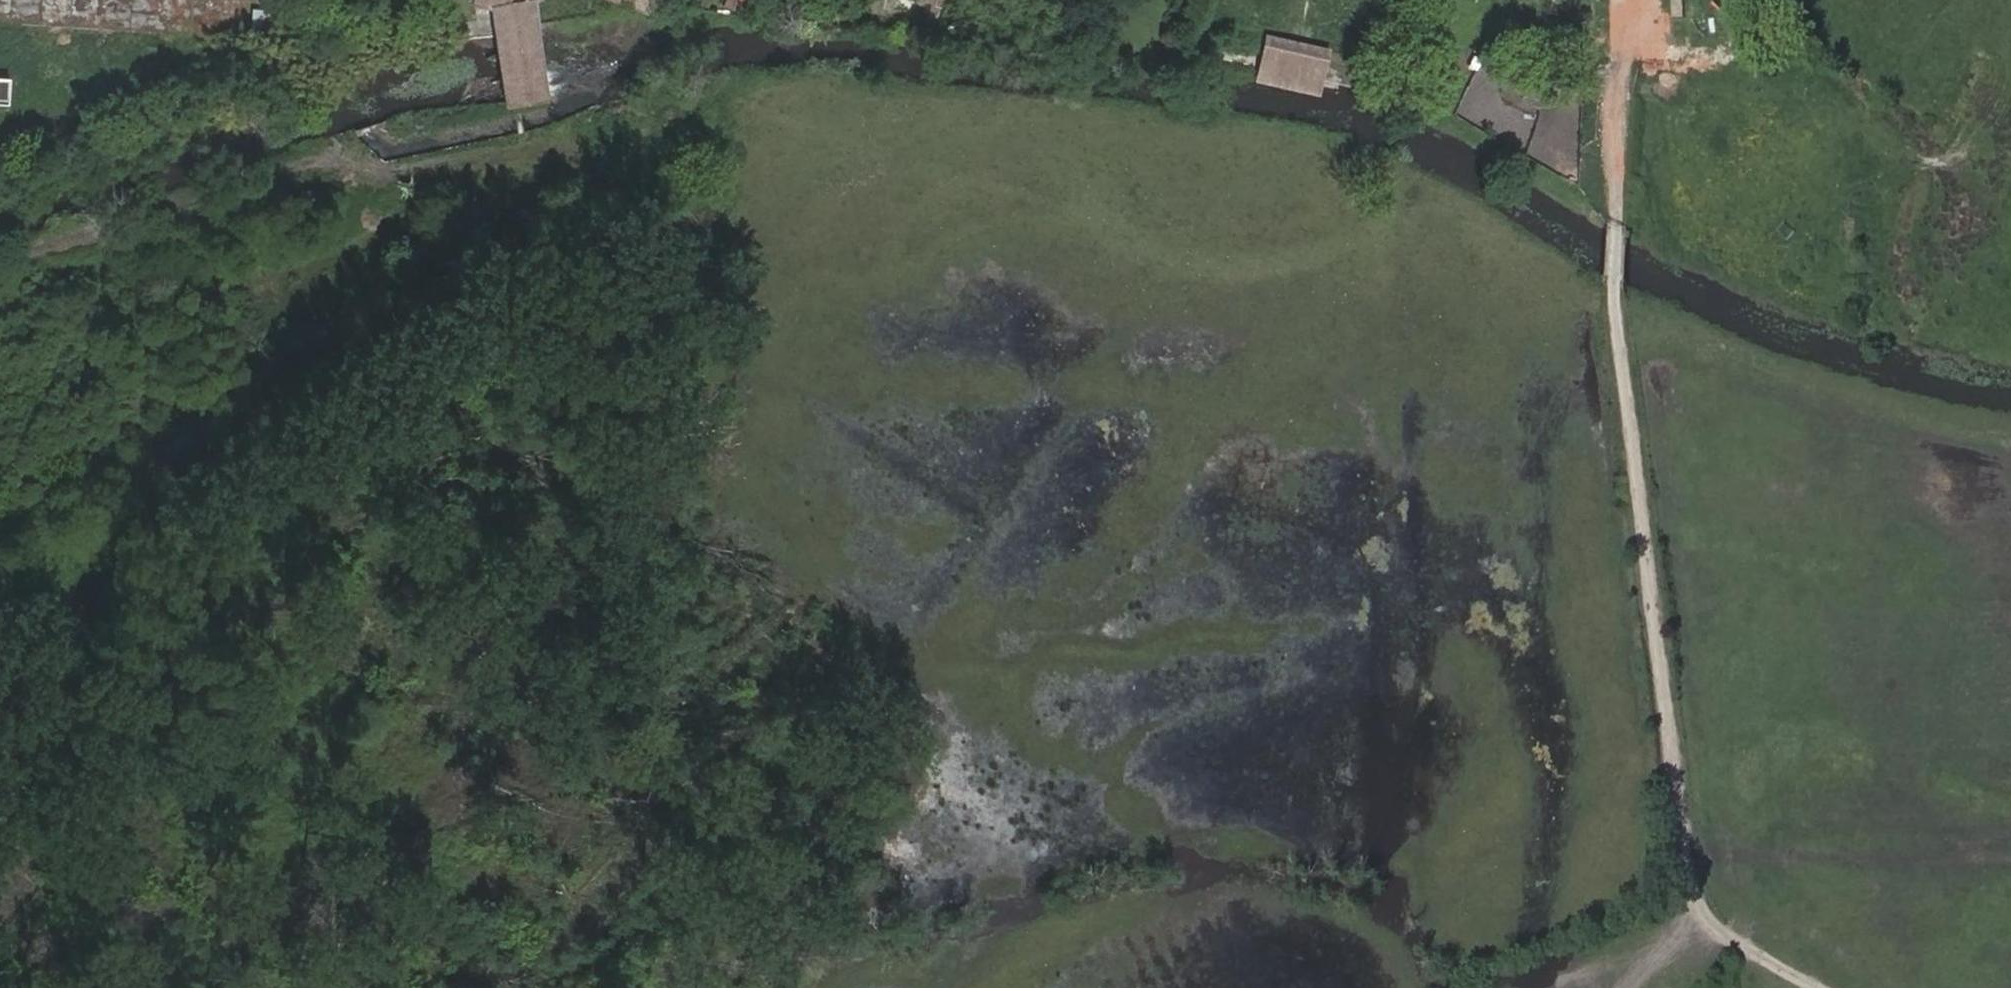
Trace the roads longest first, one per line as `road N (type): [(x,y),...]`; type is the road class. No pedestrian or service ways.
road 1 (track): [(1622,0),(1615,293),(1681,830),(1708,922),(1813,987)]

